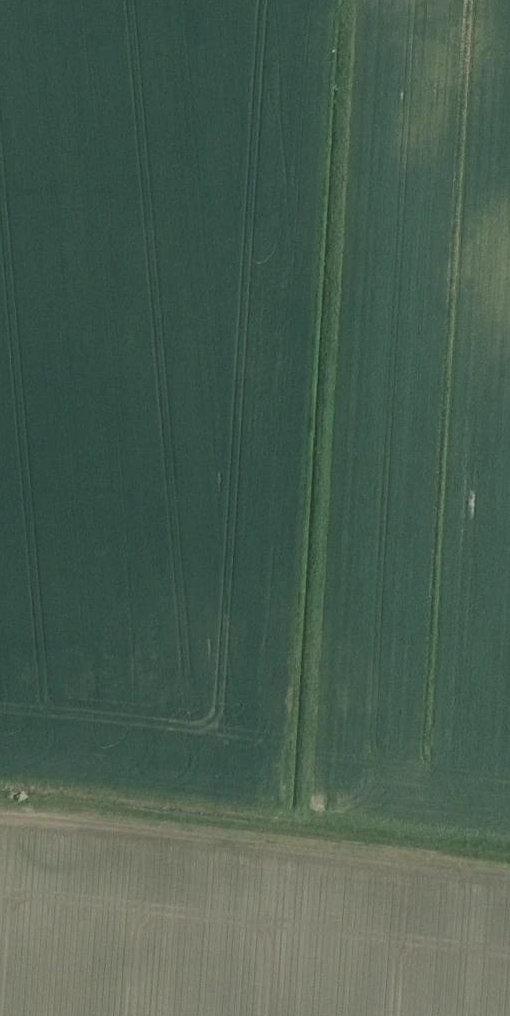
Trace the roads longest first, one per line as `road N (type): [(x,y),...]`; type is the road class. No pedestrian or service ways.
road 1 (track): [(0,841),(509,898)]

